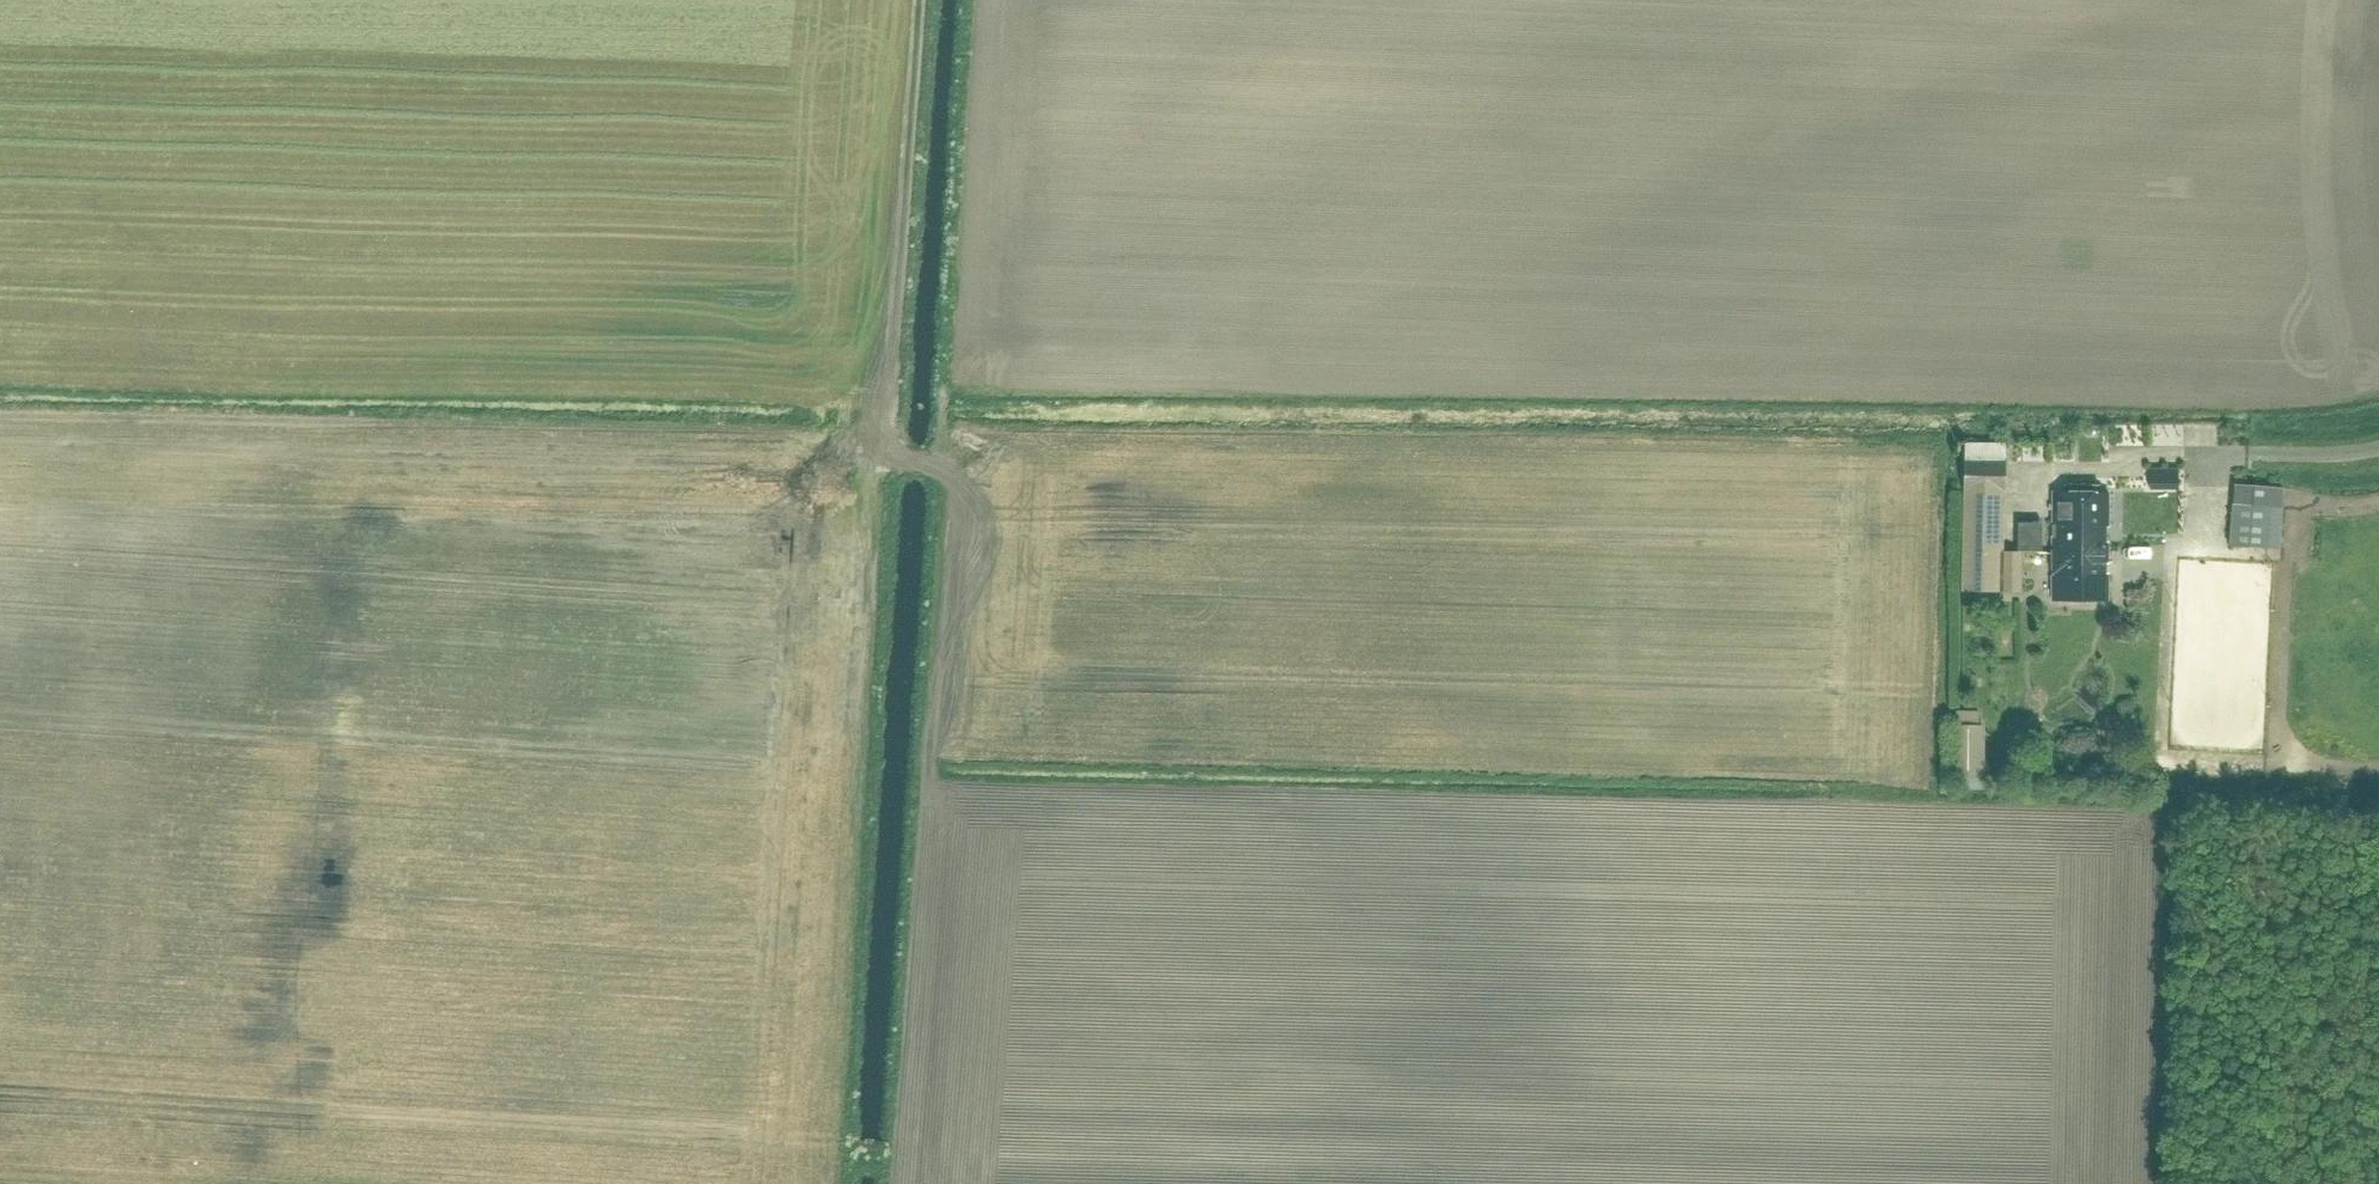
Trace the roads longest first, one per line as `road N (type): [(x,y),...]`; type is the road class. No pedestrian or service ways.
road 1 (track): [(920,0),(885,432)]

